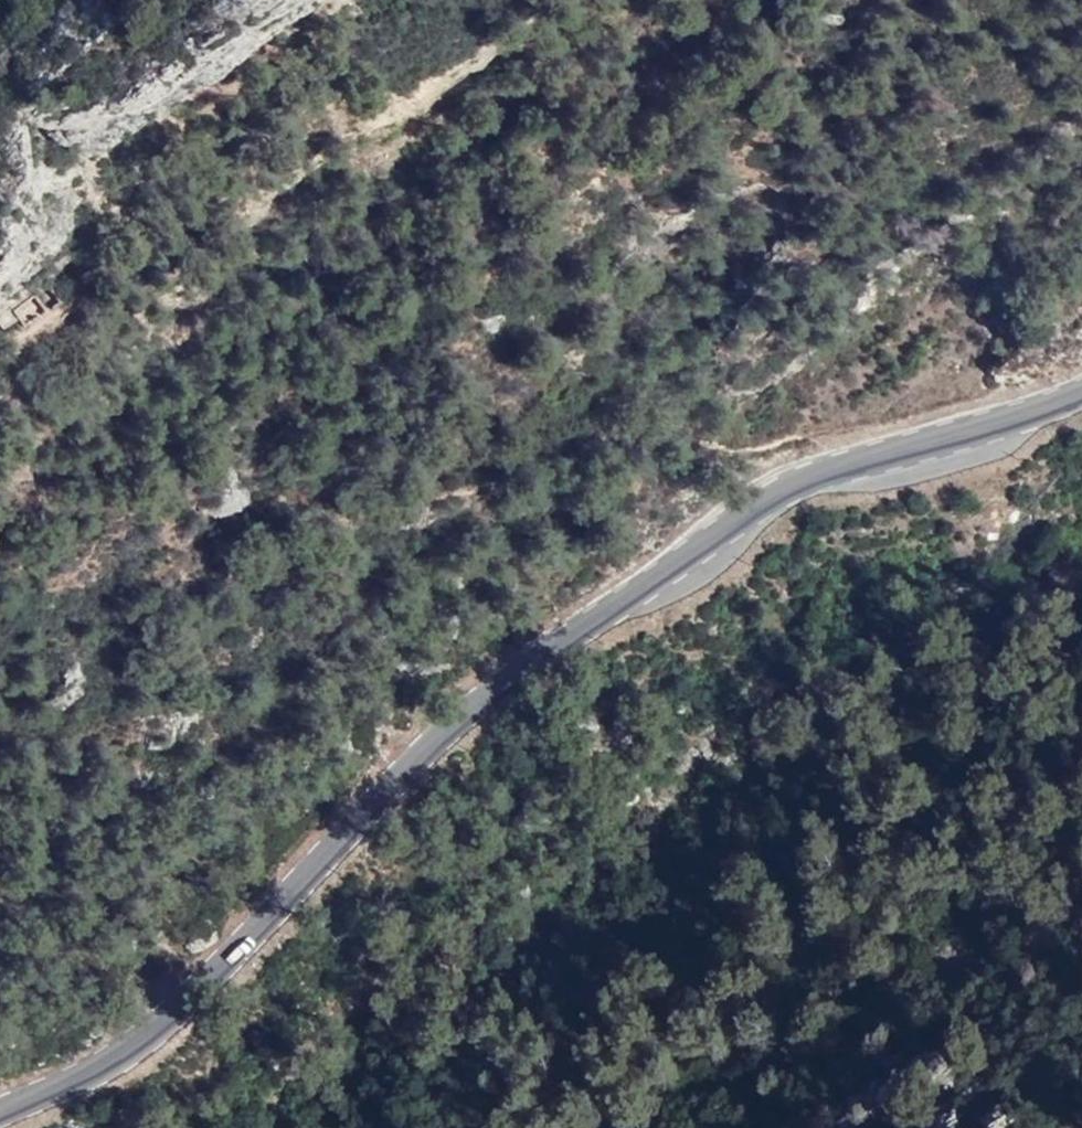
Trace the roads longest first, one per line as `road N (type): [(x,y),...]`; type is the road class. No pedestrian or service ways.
road 1 (tertiary): [(0,1114),(85,1075),(187,1005),(396,775),(513,675),(739,514),(819,472),(1081,391)]

